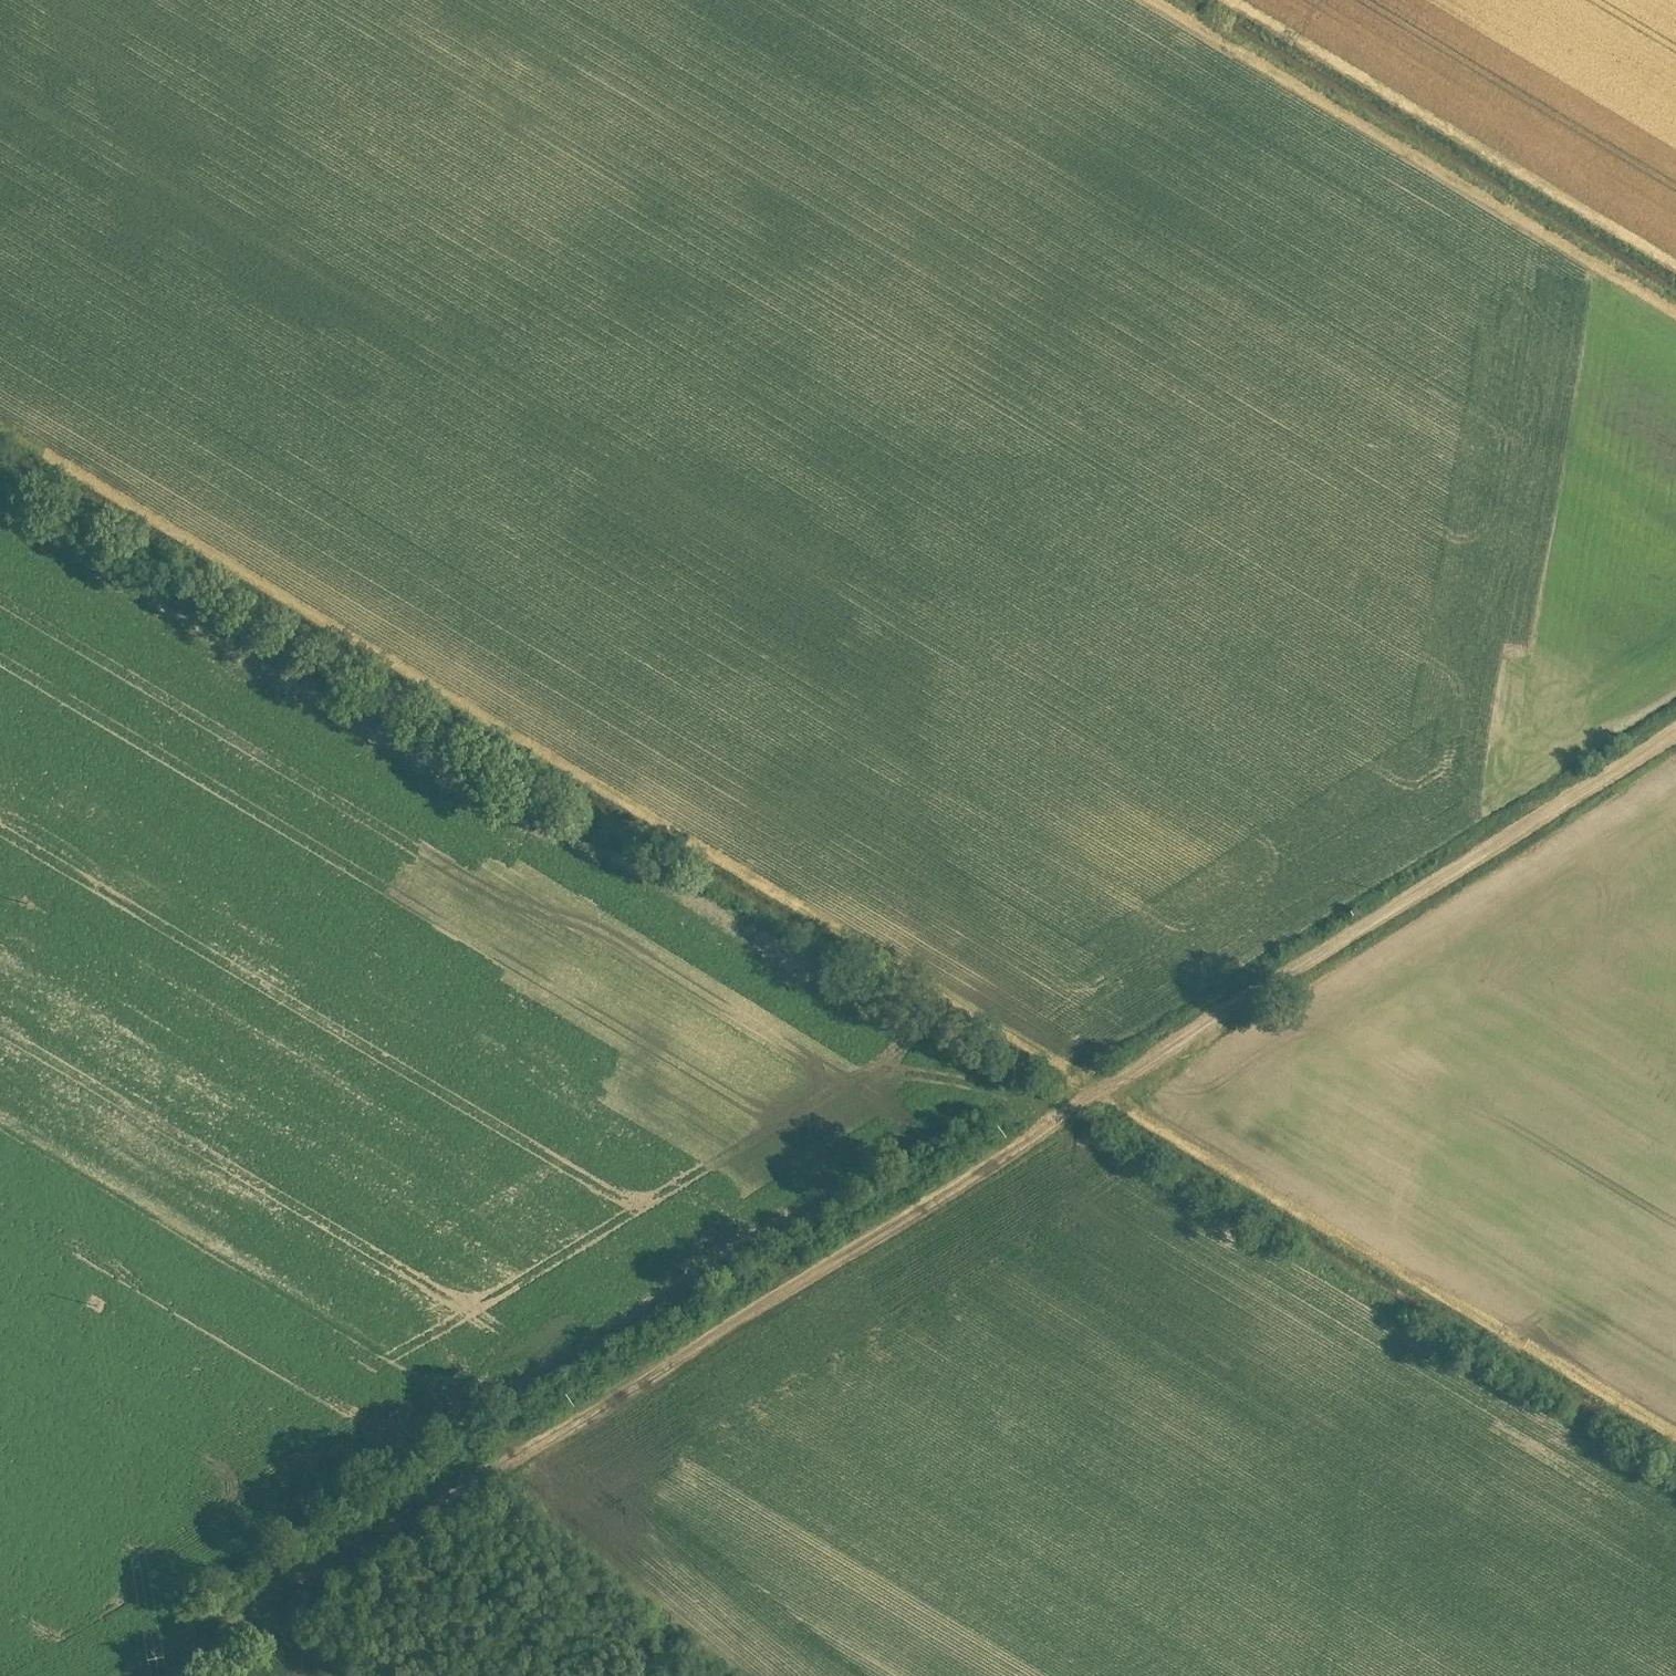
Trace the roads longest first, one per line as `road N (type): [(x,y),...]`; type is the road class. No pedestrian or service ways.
road 1 (track): [(116,1675),(1675,729)]

